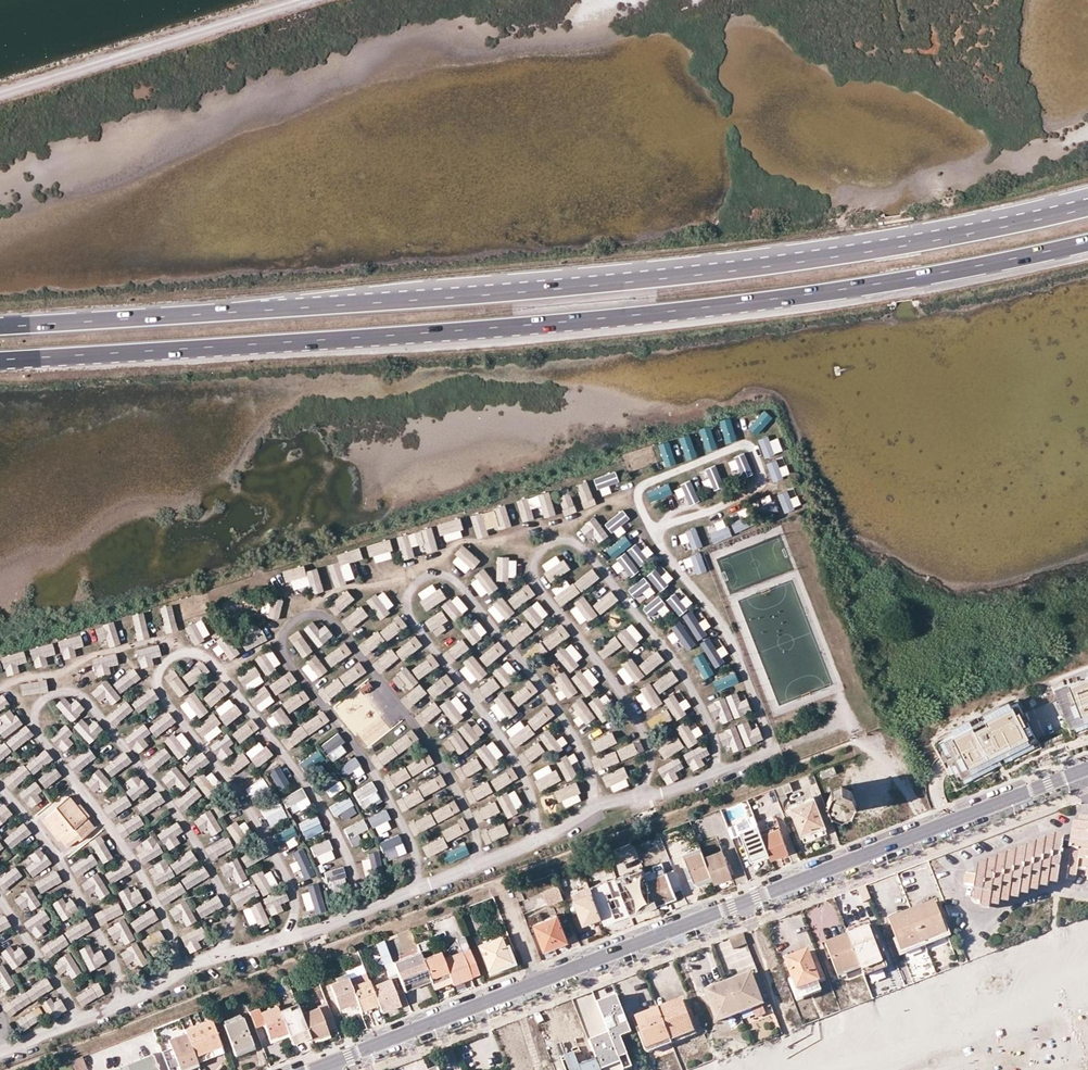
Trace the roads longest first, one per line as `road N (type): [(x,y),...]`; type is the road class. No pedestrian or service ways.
road 1 (trunk): [(1087,205),(957,236),(694,275),(0,326)]
road 2 (trunk): [(0,361),(697,308),(1087,241)]
road 3 (tertiary): [(1087,769),(316,1069)]
road 4 (track): [(285,0),(0,90)]

